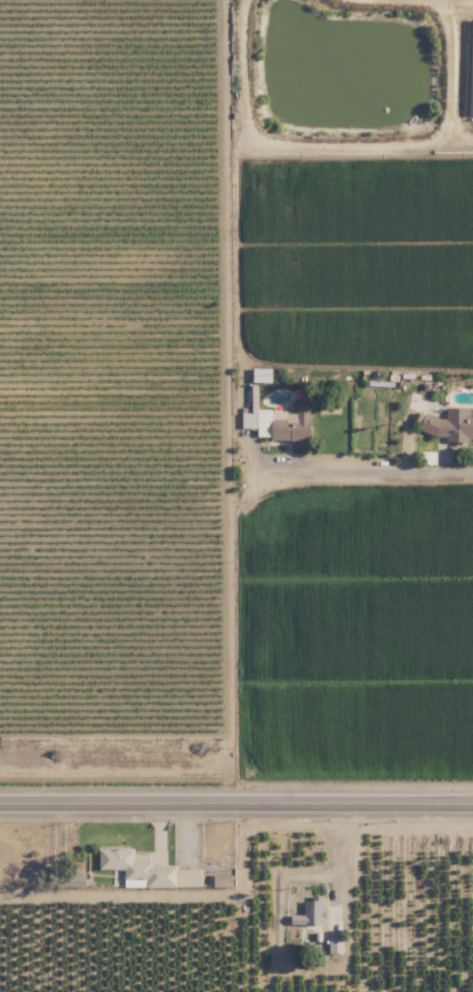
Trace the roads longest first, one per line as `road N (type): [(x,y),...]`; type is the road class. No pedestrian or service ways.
road 1 (secondary): [(0,796),(472,795)]

